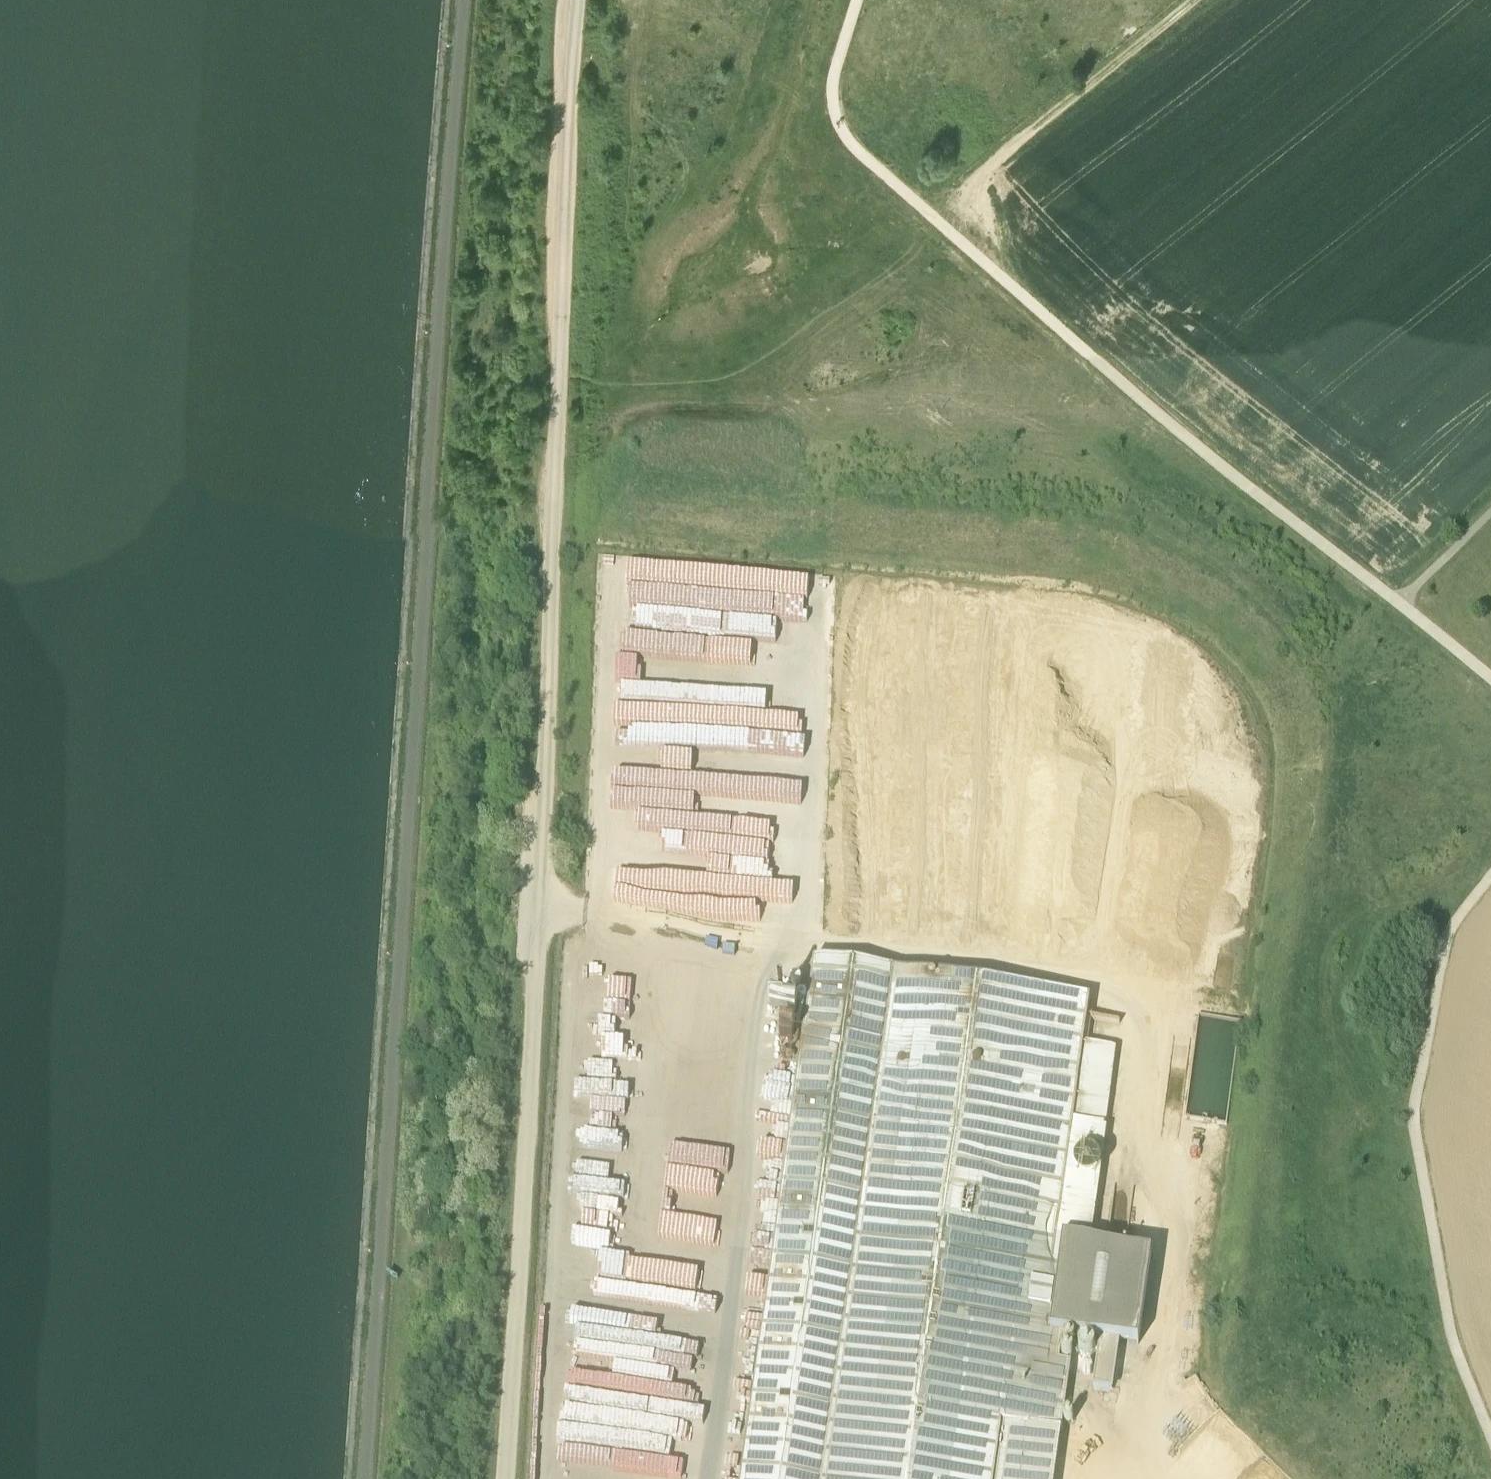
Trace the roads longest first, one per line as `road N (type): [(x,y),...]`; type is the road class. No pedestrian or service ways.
road 1 (unclassified): [(505,1478),(575,0)]
road 2 (track): [(1187,0),(927,214)]

